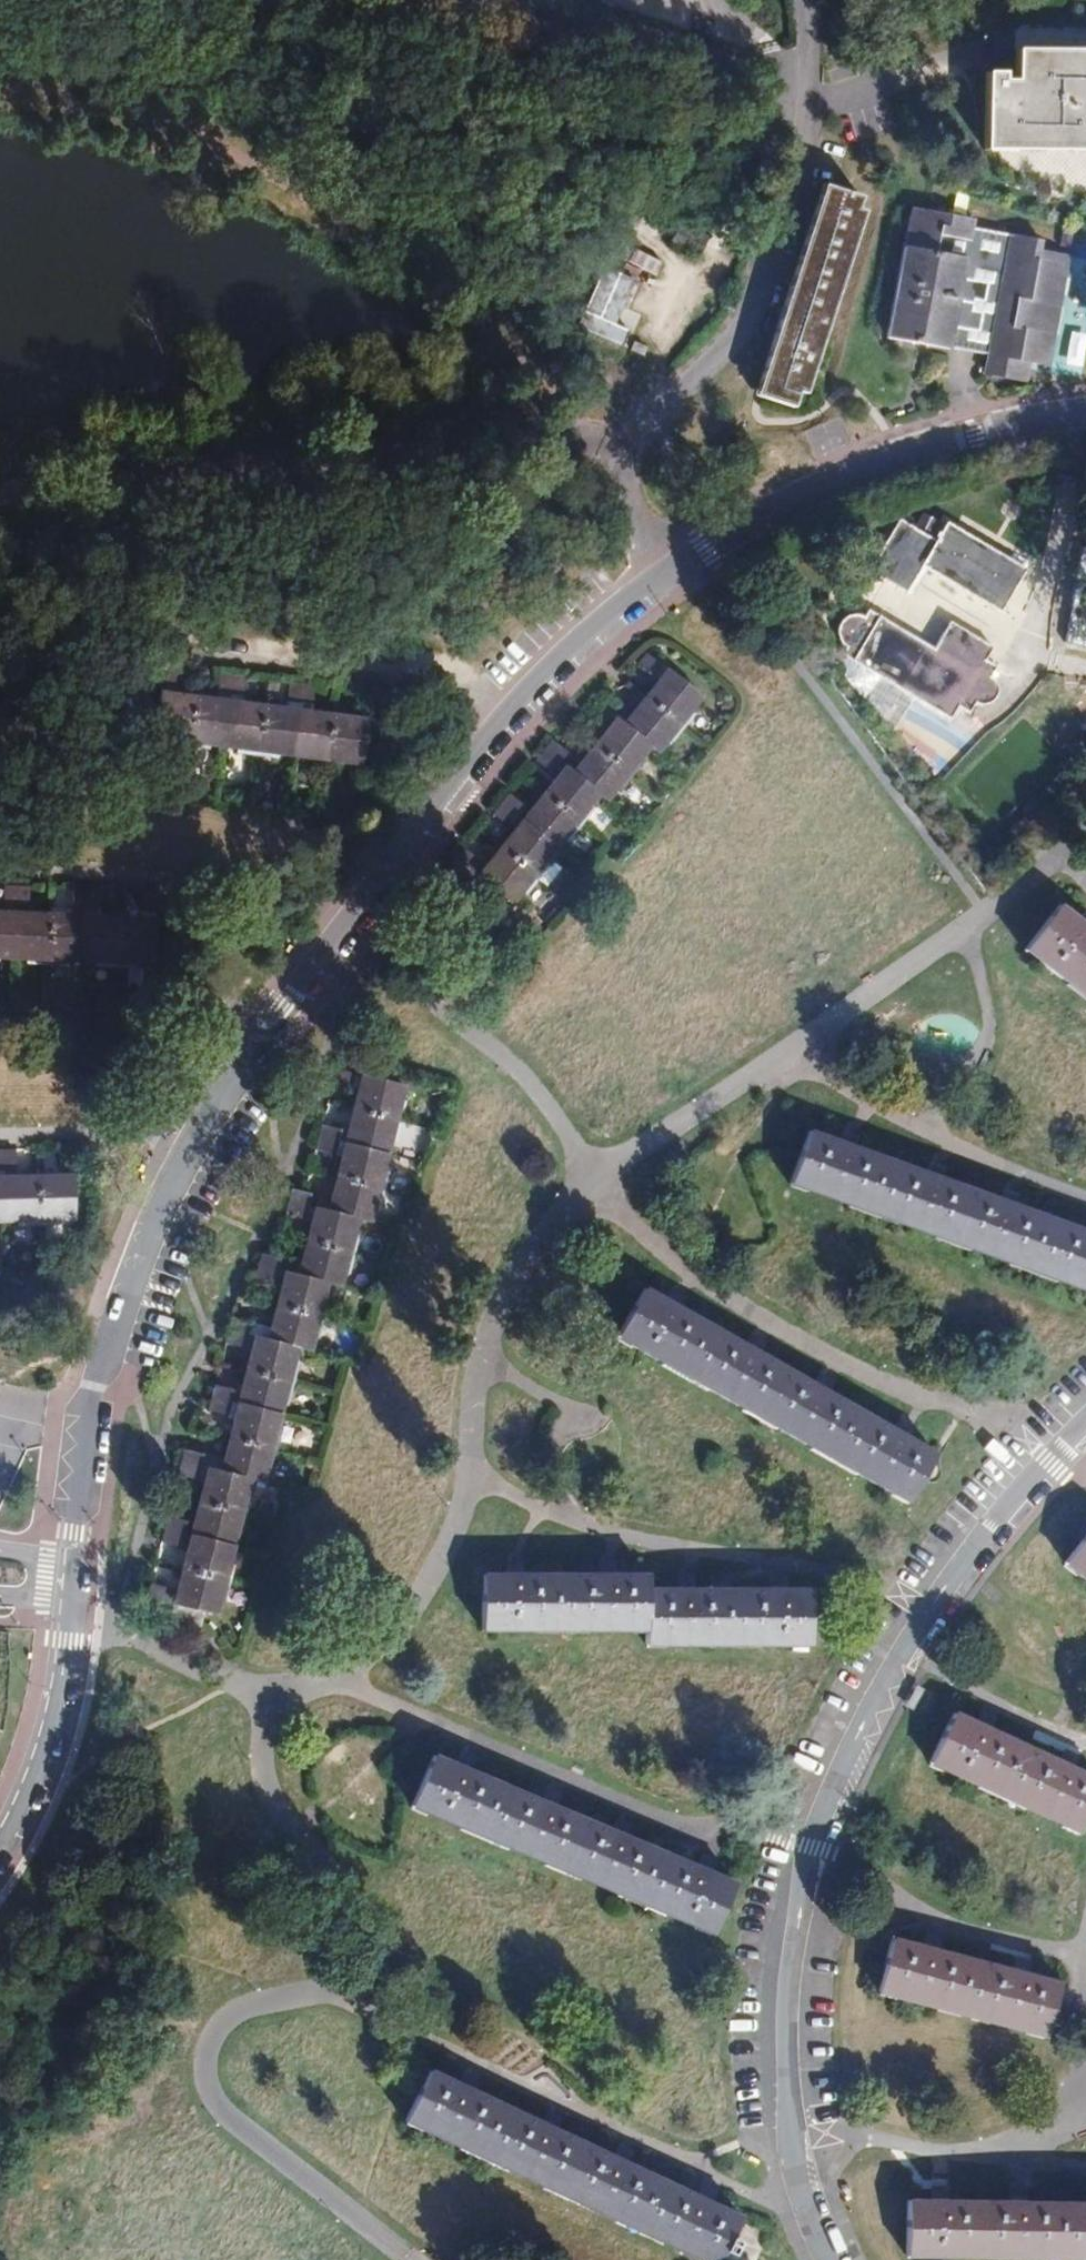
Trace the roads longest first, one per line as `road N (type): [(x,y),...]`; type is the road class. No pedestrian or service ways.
road 1 (track): [(0,95),(179,128),(310,203),(490,338),(598,436),(438,444),(0,501)]
road 2 (residential): [(673,571),(617,611),(508,716),(222,1090),(156,1221),(129,1296),(85,1445),(75,1562)]
road 3 (residential): [(834,2259),(800,2201),(783,2143),(779,1988),(790,1902),(925,1611),(1009,1500),(1085,1418)]
road 4 (unclassified): [(673,571),(598,436),(699,374),(758,303),(803,155),(807,0)]
road 5 (track): [(800,2201),(742,2195),(334,1993)]
road 6 (residential): [(1085,414),(893,453),(818,485),(673,571)]
road 7 (track): [(809,104),(420,0)]
road 8 (track): [(155,645),(474,688),(508,716)]
road 9 (track): [(0,873),(258,881),(350,922)]
road 10 (residential): [(71,1603),(54,1725),(0,1853)]

